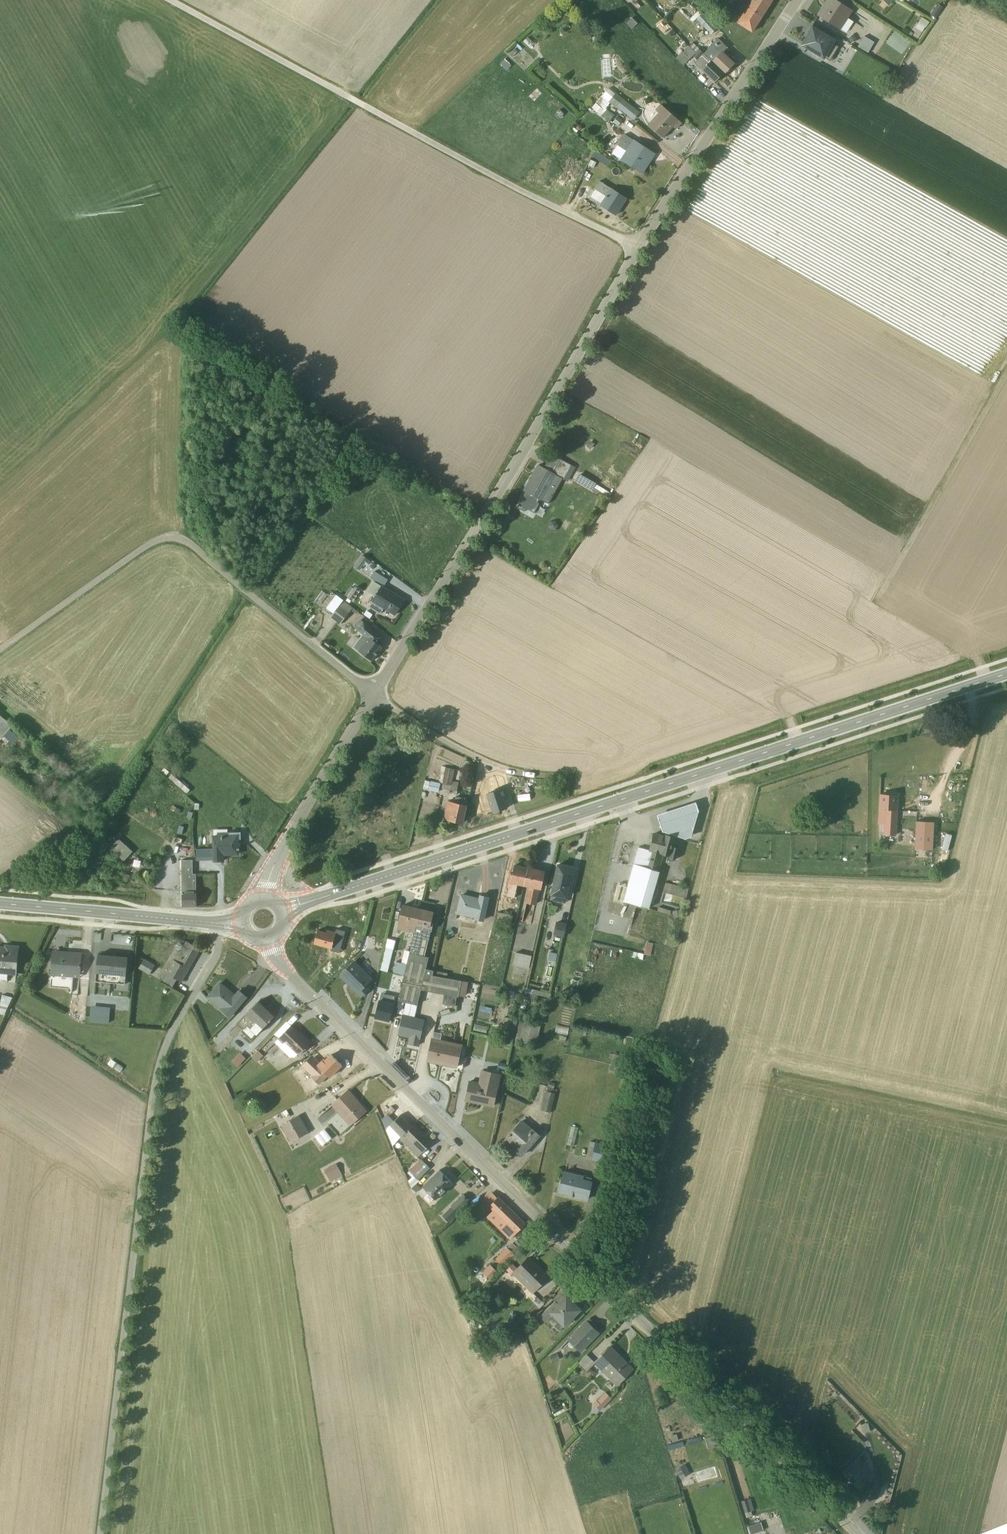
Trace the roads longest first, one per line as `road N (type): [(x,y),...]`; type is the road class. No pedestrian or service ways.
road 1 (tertiary): [(857,1533),(292,978),(270,939)]
road 2 (primary): [(324,898),(1006,674)]
road 3 (unclassified): [(101,1533),(158,1071),(216,958),(217,924)]
road 4 (unclassified): [(169,0),(638,249)]
road 5 (unclassified): [(375,695),(638,249)]
road 6 (unclassified): [(0,650),(144,547),(172,536),(375,695)]
road 7 (unclassified): [(638,249),(796,0)]
road 8 (track): [(192,546),(179,327)]
road 9 (primary): [(0,904),(217,924)]
road 10 (unclassified): [(375,695),(496,766),(571,777)]
road 11 (unclassified): [(283,849),(375,695)]

